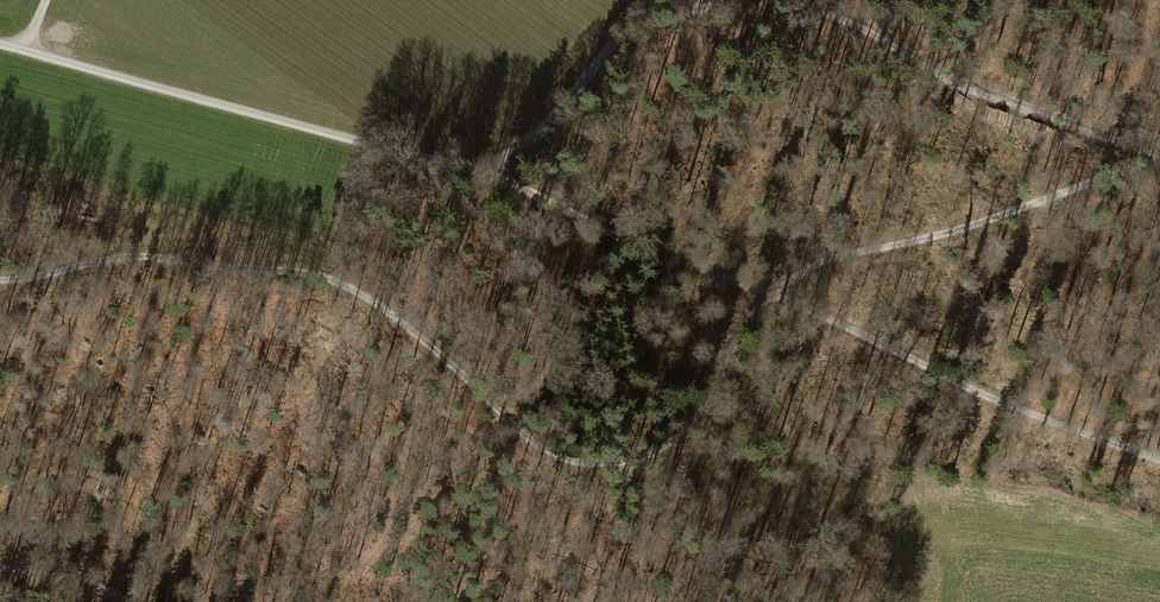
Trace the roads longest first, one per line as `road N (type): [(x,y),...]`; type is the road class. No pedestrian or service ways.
road 1 (track): [(24,49),(502,172),(610,235),(764,290)]
road 2 (track): [(0,279),(145,257),(309,272),(412,326),(543,450),(580,464),(610,462),(641,457),(684,434)]
road 3 (track): [(502,172),(641,22),(678,9),(765,1),(831,14),(947,79),(1159,157)]
road 4 (track): [(764,290),(991,399),(1159,460)]
road 5 (track): [(764,290),(820,261),(888,247),(1159,156)]
road 6 (track): [(684,434),(653,519),(646,563),(651,601)]
road 7 (track): [(684,434),(764,290)]
road 8 (track): [(0,569),(61,574),(126,601)]

